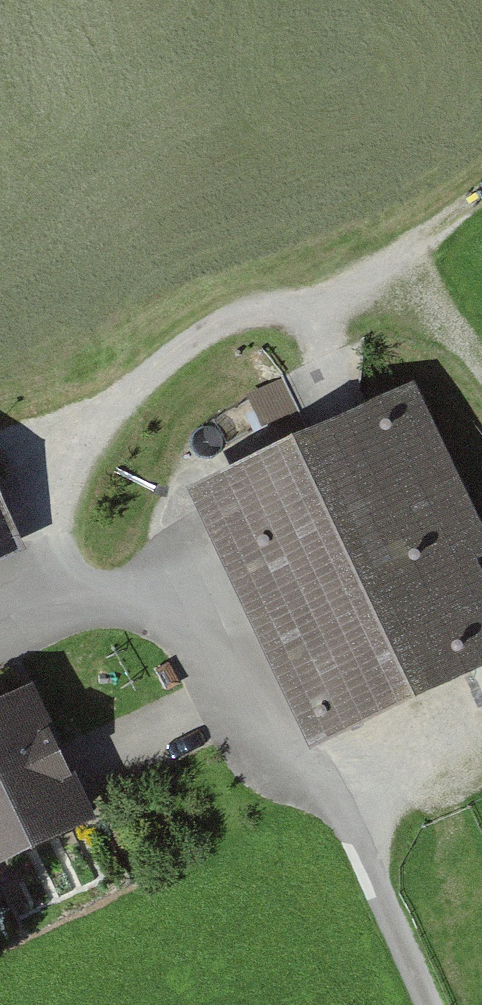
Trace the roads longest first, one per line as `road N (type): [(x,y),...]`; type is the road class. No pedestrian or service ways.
road 1 (track): [(442,1004),(346,790),(250,725),(184,591),(0,599)]
road 2 (track): [(481,205),(366,297),(157,370),(90,448),(71,517),(63,596)]
road 3 (track): [(481,750),(354,808)]
road 4 (track): [(408,264),(481,371)]

